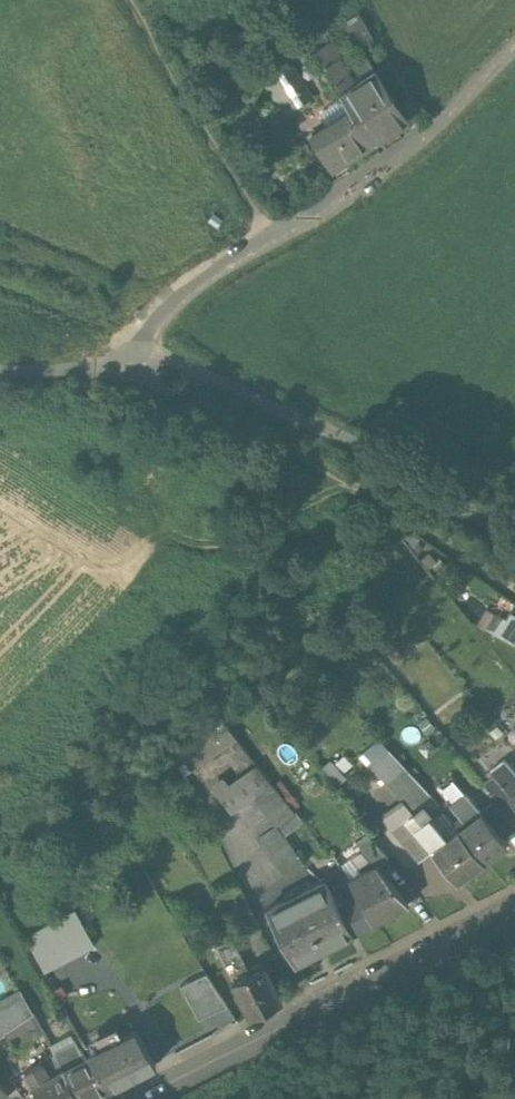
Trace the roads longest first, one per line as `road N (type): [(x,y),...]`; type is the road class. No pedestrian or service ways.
road 1 (track): [(139,350),(146,380),(161,390),(301,453),(450,538),(514,586)]
road 2 (residential): [(514,930),(160,1098)]
road 3 (track): [(269,242),(127,0)]
road 4 (track): [(269,242),(419,141)]
road 5 (track): [(139,350),(171,307),(269,242)]
road 6 (track): [(0,374),(78,373),(139,350)]
road 7 (residential): [(419,141),(514,53)]

